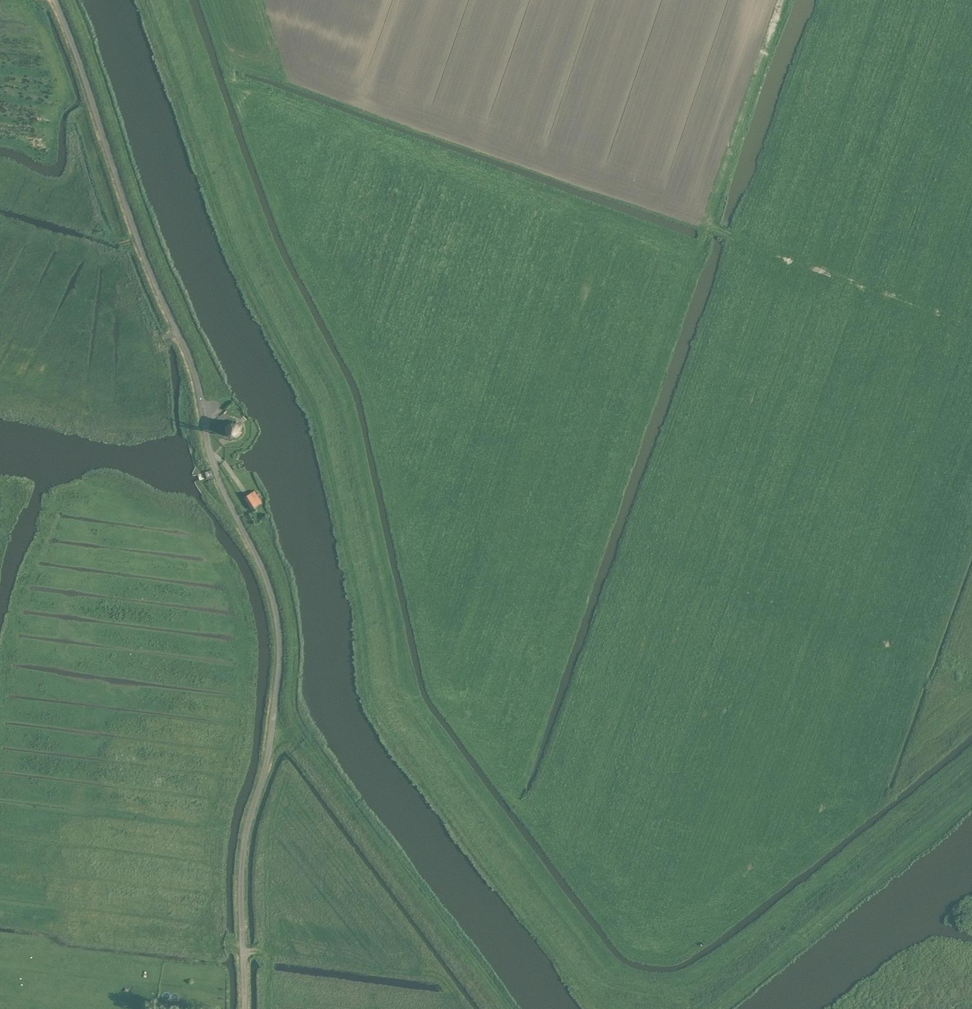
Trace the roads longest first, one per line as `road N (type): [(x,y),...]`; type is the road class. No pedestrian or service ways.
road 1 (unclassified): [(245,1008),(242,861),(269,744),(277,618),(217,473),(184,343),(139,245),(54,0)]

